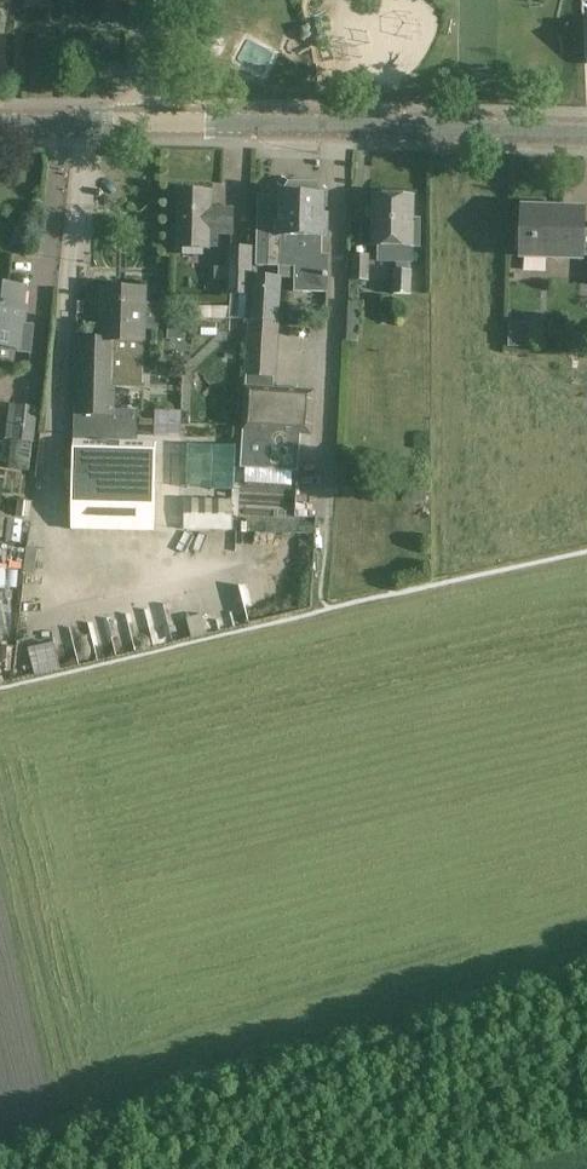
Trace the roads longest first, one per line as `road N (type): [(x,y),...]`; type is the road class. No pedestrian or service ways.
road 1 (secondary): [(146,123),(586,132)]
road 2 (secondary): [(0,124),(146,123)]
road 3 (residential): [(147,0),(146,123)]

